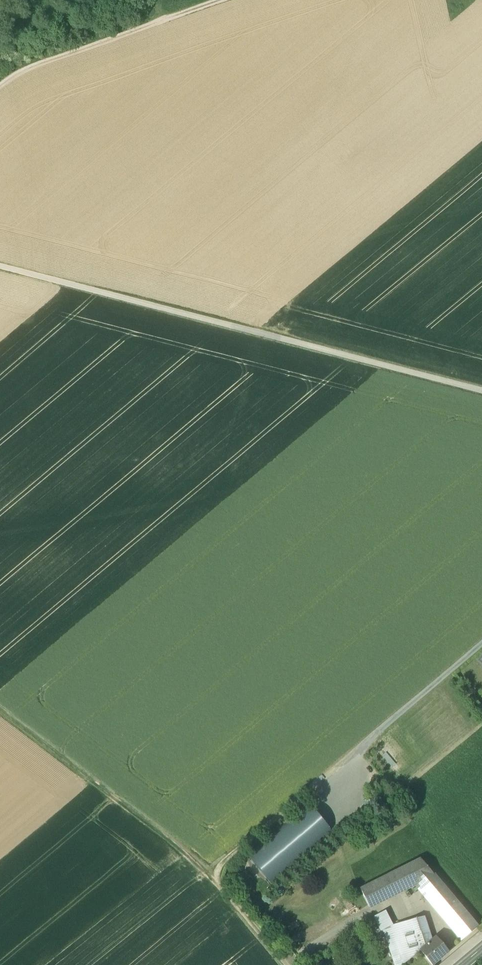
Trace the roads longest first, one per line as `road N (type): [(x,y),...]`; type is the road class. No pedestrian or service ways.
road 1 (track): [(481,391),(0,270)]
road 2 (track): [(0,90),(45,65),(229,0)]

